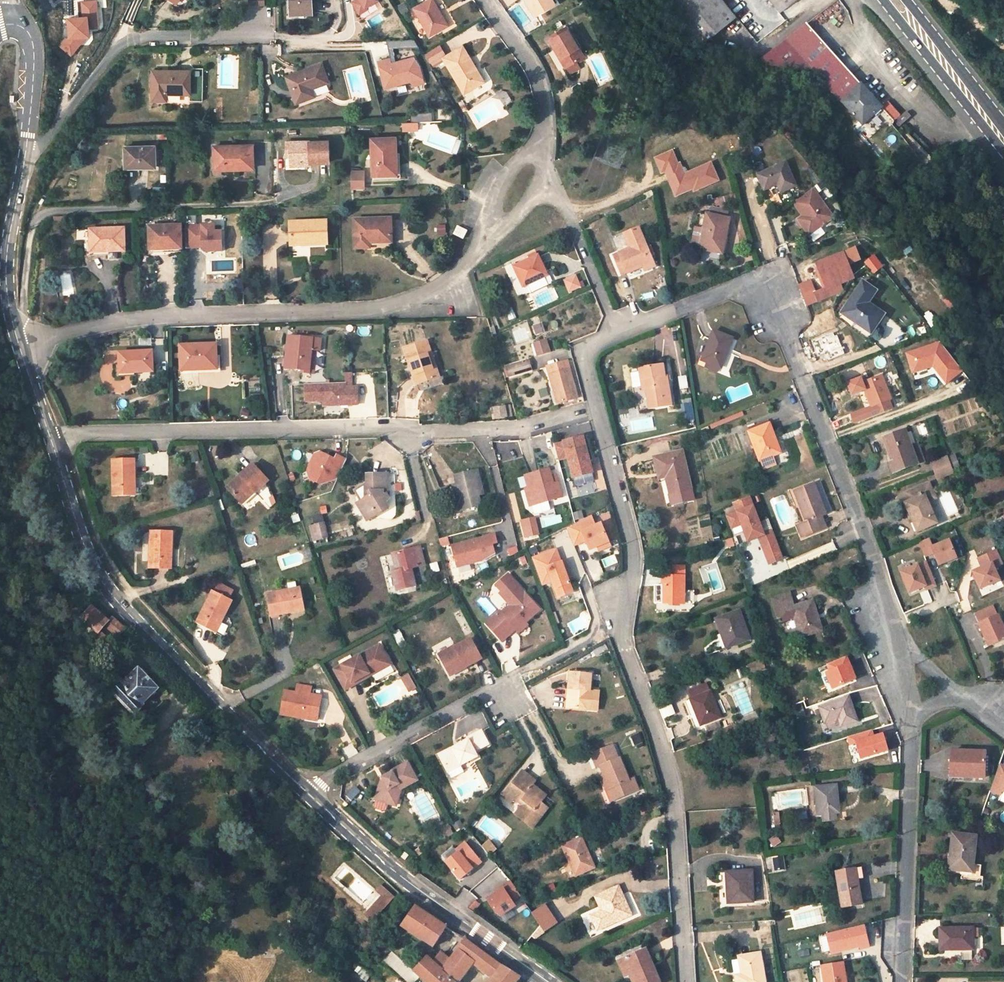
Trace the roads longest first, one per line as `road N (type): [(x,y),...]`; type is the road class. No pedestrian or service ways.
road 1 (residential): [(595,408),(631,554),(622,638),(673,801),(685,981)]
road 2 (residential): [(53,441),(119,431),(521,427),(595,408)]
road 3 (residential): [(903,654),(771,298),(739,287),(616,333)]
road 4 (residential): [(22,346),(133,316),(395,303),(460,268),(479,243)]
road 5 (tertiary): [(53,441),(108,589),(315,799)]
road 6 (residential): [(16,325),(29,236),(51,211),(271,201)]
road 7 (tertiary): [(315,799),(407,881),(546,981)]
road 8 (residential): [(256,28),(124,42),(40,148),(27,149)]
road 9 (residential): [(900,981),(910,723)]
road 10 (residential): [(508,700),(484,696),(337,775),(315,799)]
road 11 (tertiary): [(27,149),(8,253),(16,325)]
road 12 (primary): [(1003,137),(894,0)]
road 13 (residential): [(540,138),(542,100),(532,69),(484,0)]
road 14 (tertiary): [(9,23),(34,44),(27,149)]
road 15 (residential): [(540,138),(507,170),(479,243)]

